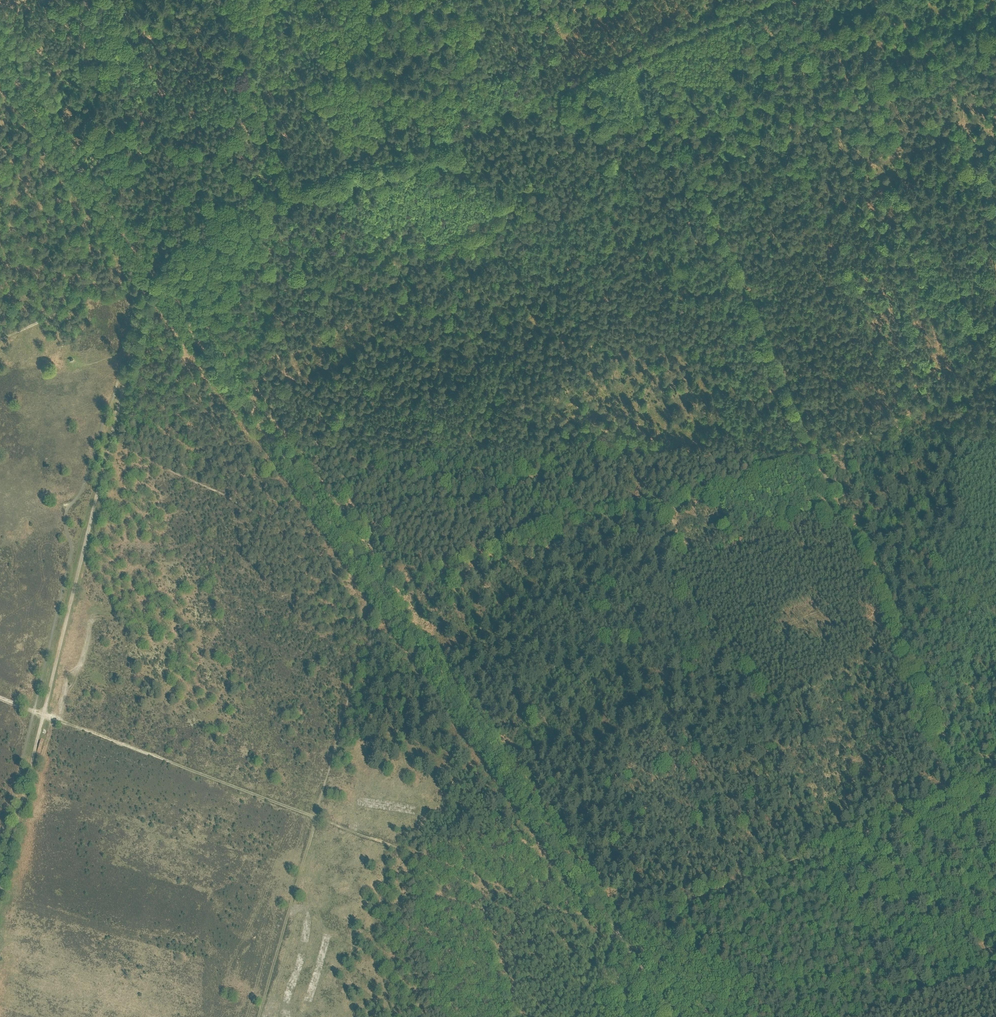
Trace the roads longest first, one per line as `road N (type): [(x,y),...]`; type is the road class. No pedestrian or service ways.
road 1 (track): [(654,512),(692,506),(819,455),(995,885)]
road 2 (track): [(0,888),(110,443)]
road 3 (track): [(615,928),(378,591)]
road 4 (track): [(668,907),(562,735),(435,570)]
road 5 (track): [(378,591),(153,272)]
road 6 (track): [(995,785),(668,907)]
road 7 (track): [(292,195),(426,150),(541,94)]
road 8 (track): [(150,267),(0,56)]
road 9 (track): [(730,244),(819,455)]
road 10 (track): [(865,194),(965,391)]
road 11 (track): [(809,0),(841,53),(841,129),(865,194)]
road 12 (track): [(649,51),(719,216)]
road 13 (track): [(110,443),(153,272)]
road 14 (track): [(965,391),(819,455)]
road 15 (track): [(995,147),(865,194)]
road 16 (track): [(777,0),(649,51)]

